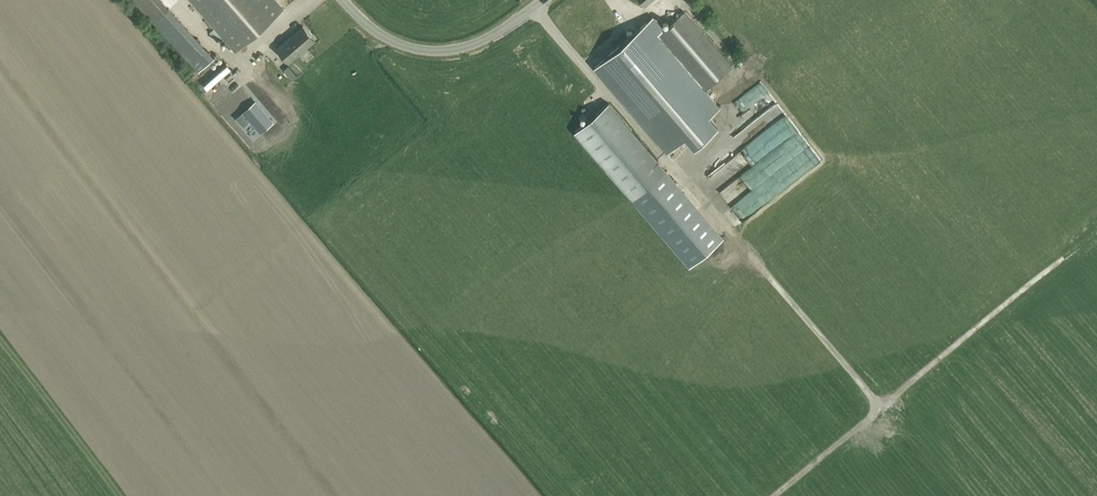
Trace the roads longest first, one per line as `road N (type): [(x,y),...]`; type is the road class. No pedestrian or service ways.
road 1 (unclassified): [(345,0),(381,35),(446,50),(495,34),(542,0)]

